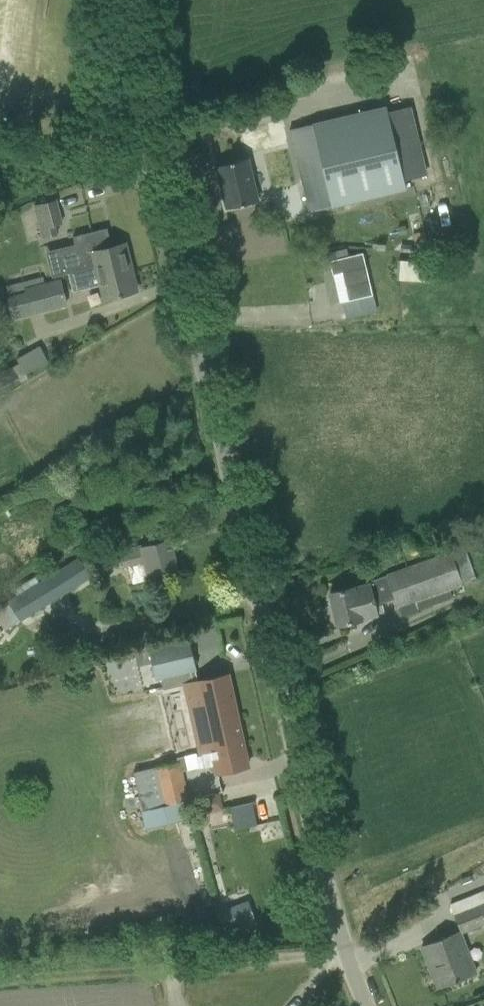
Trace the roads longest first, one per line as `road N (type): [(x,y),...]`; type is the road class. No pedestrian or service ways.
road 1 (residential): [(340,924),(119,0)]
road 2 (track): [(0,986),(351,959)]

